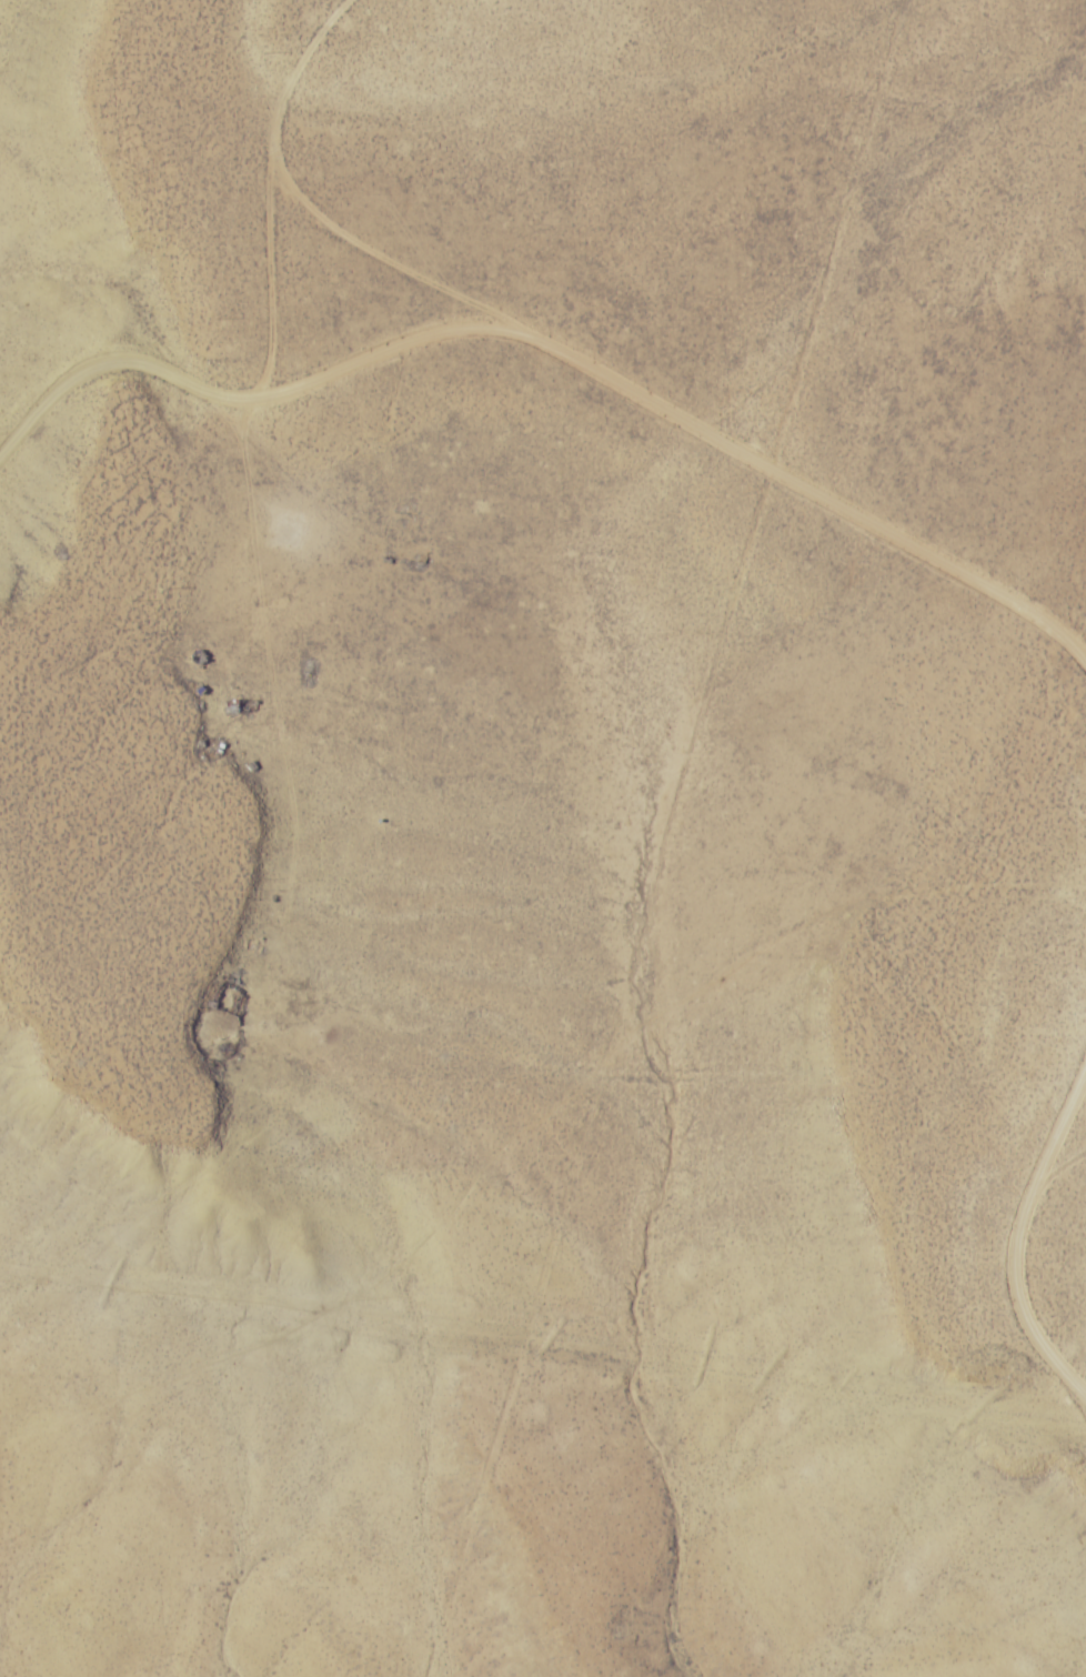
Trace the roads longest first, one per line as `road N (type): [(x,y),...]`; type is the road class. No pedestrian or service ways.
road 1 (tertiary): [(1085,656),(1029,611),(537,338)]
road 2 (tertiary): [(1085,1397),(1022,1309),(1012,1256),(1085,1068)]
road 3 (tertiary): [(537,338),(334,230),(282,169),(275,137)]
road 4 (residential): [(537,338),(249,400)]
road 5 (residential): [(249,400),(270,374),(275,137)]
road 6 (tertiary): [(0,463),(33,422),(249,400)]
road 7 (residential): [(275,137),(293,76),(355,0)]

